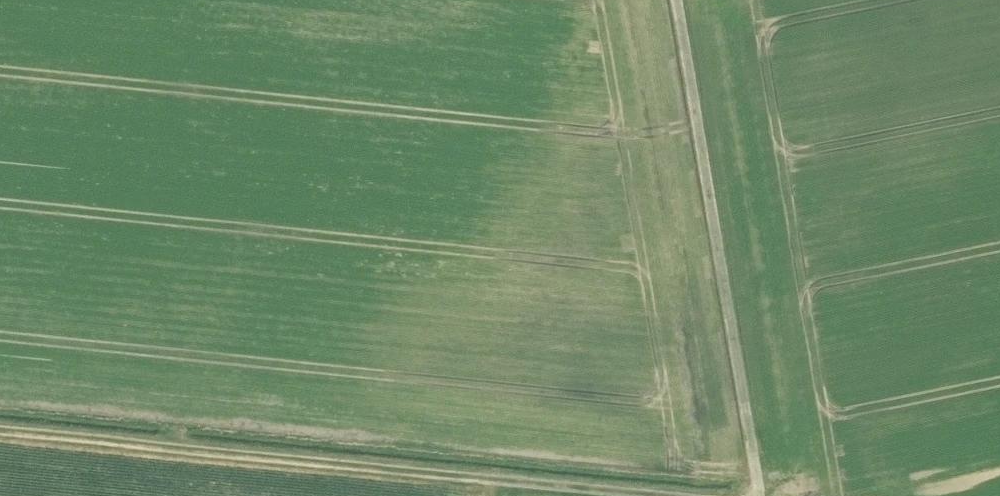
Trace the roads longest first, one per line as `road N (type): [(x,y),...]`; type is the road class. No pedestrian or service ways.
road 1 (track): [(650,495),(0,429)]

